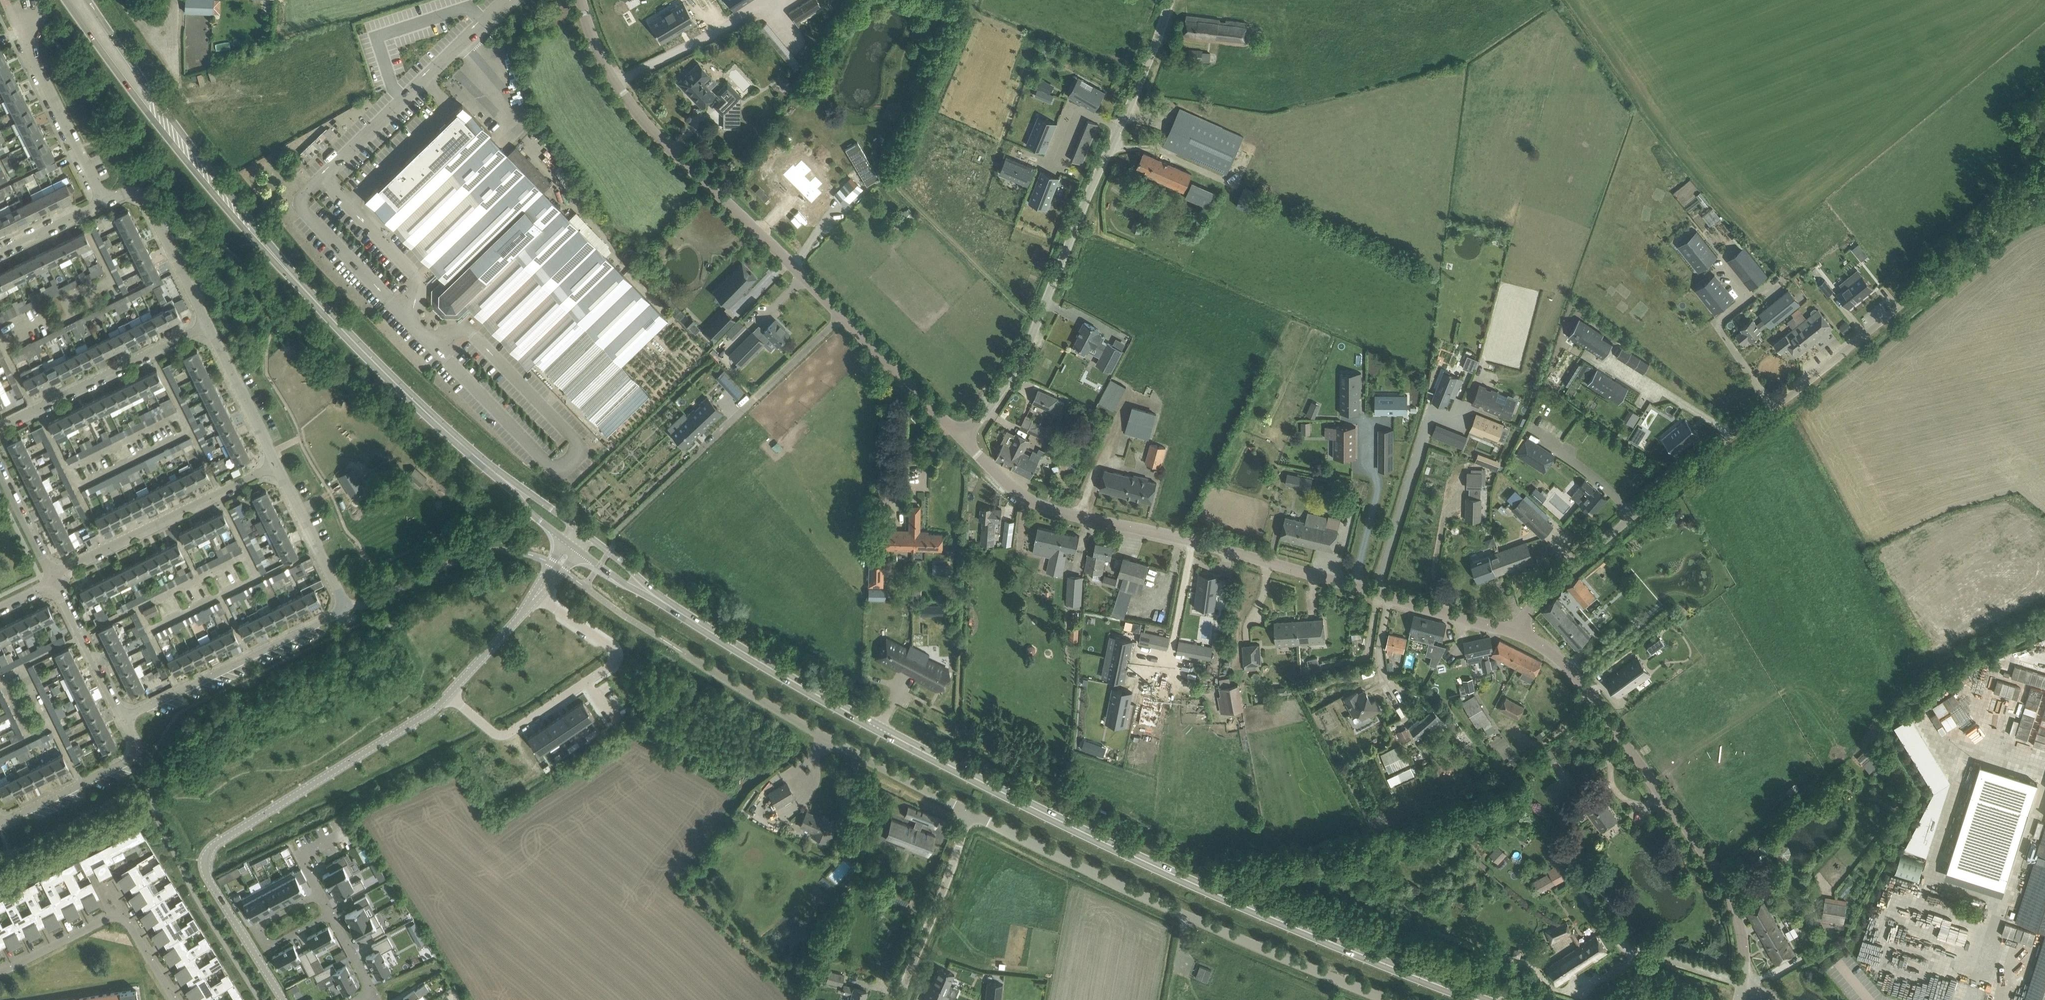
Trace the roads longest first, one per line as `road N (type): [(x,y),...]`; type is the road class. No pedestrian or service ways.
road 1 (secondary): [(1480,999),(1063,823),(878,728),(650,592)]
road 2 (unclassified): [(449,693),(431,713),(218,843),(205,862),(282,999)]
road 3 (unclassified): [(1386,999),(972,813)]
road 4 (unclassified): [(1744,981),(1740,927),(1713,865),(1574,671),(1519,636)]
road 5 (residential): [(123,720),(347,610),(276,466)]
road 6 (secondary): [(65,0),(213,193),(301,285)]
road 7 (secondary): [(301,285),(88,0)]
road 8 (residential): [(963,438),(1011,379),(1120,127)]
road 9 (unclassified): [(1771,407),(1996,227),(2044,203)]
road 10 (unclassified): [(972,813),(684,653)]
road 11 (residential): [(842,316),(615,83)]
road 12 (residential): [(449,693),(502,736),(611,667),(612,644),(538,594)]
road 13 (secondary): [(514,487),(416,404),(301,285)]
road 14 (unclassified): [(1519,636),(1541,595),(1731,437)]
road 15 (residential): [(1192,543),(1044,511),(963,438)]
road 16 (residential): [(54,578),(276,466)]
road 17 (residential): [(175,999),(121,913),(0,972)]
road 18 (residential): [(0,426),(208,325)]
road 19 (residential): [(1458,421),(1431,412),(1374,593)]
road 20 (residential): [(102,200),(9,7)]
road 21 (unclassified): [(898,999),(972,813)]
road 22 (residential): [(0,824),(129,760),(133,743),(123,720)]
road 23 (residential): [(708,442),(842,316)]
road 24 (residential): [(208,325),(148,206),(119,194),(102,200)]
road 25 (residential): [(774,0),(615,83)]
road 26 (residential): [(963,438),(842,316)]
road 27 (residential): [(319,892),(255,927),(267,948),(330,914)]
road 28 (residential): [(1352,587),(1377,489),(1368,468),(1369,424)]
road 29 (residential): [(1352,587),(1192,543)]
road 30 (residential): [(123,720),(54,578)]
road 31 (residential): [(276,466),(208,325)]
road 32 (residential): [(1748,295),(1716,322),(1771,407)]
road 33 (residential): [(1120,127),(1169,0)]
road 34 (residential): [(1519,636),(1390,598)]
road 35 (residential): [(1619,365),(1731,437)]
road 36 (unclassified): [(538,594),(449,693)]
road 37 (residential): [(1744,981),(1622,944)]
road 38 (residential): [(1192,543),(1170,666)]
road 39 (residential): [(54,578),(0,468)]

